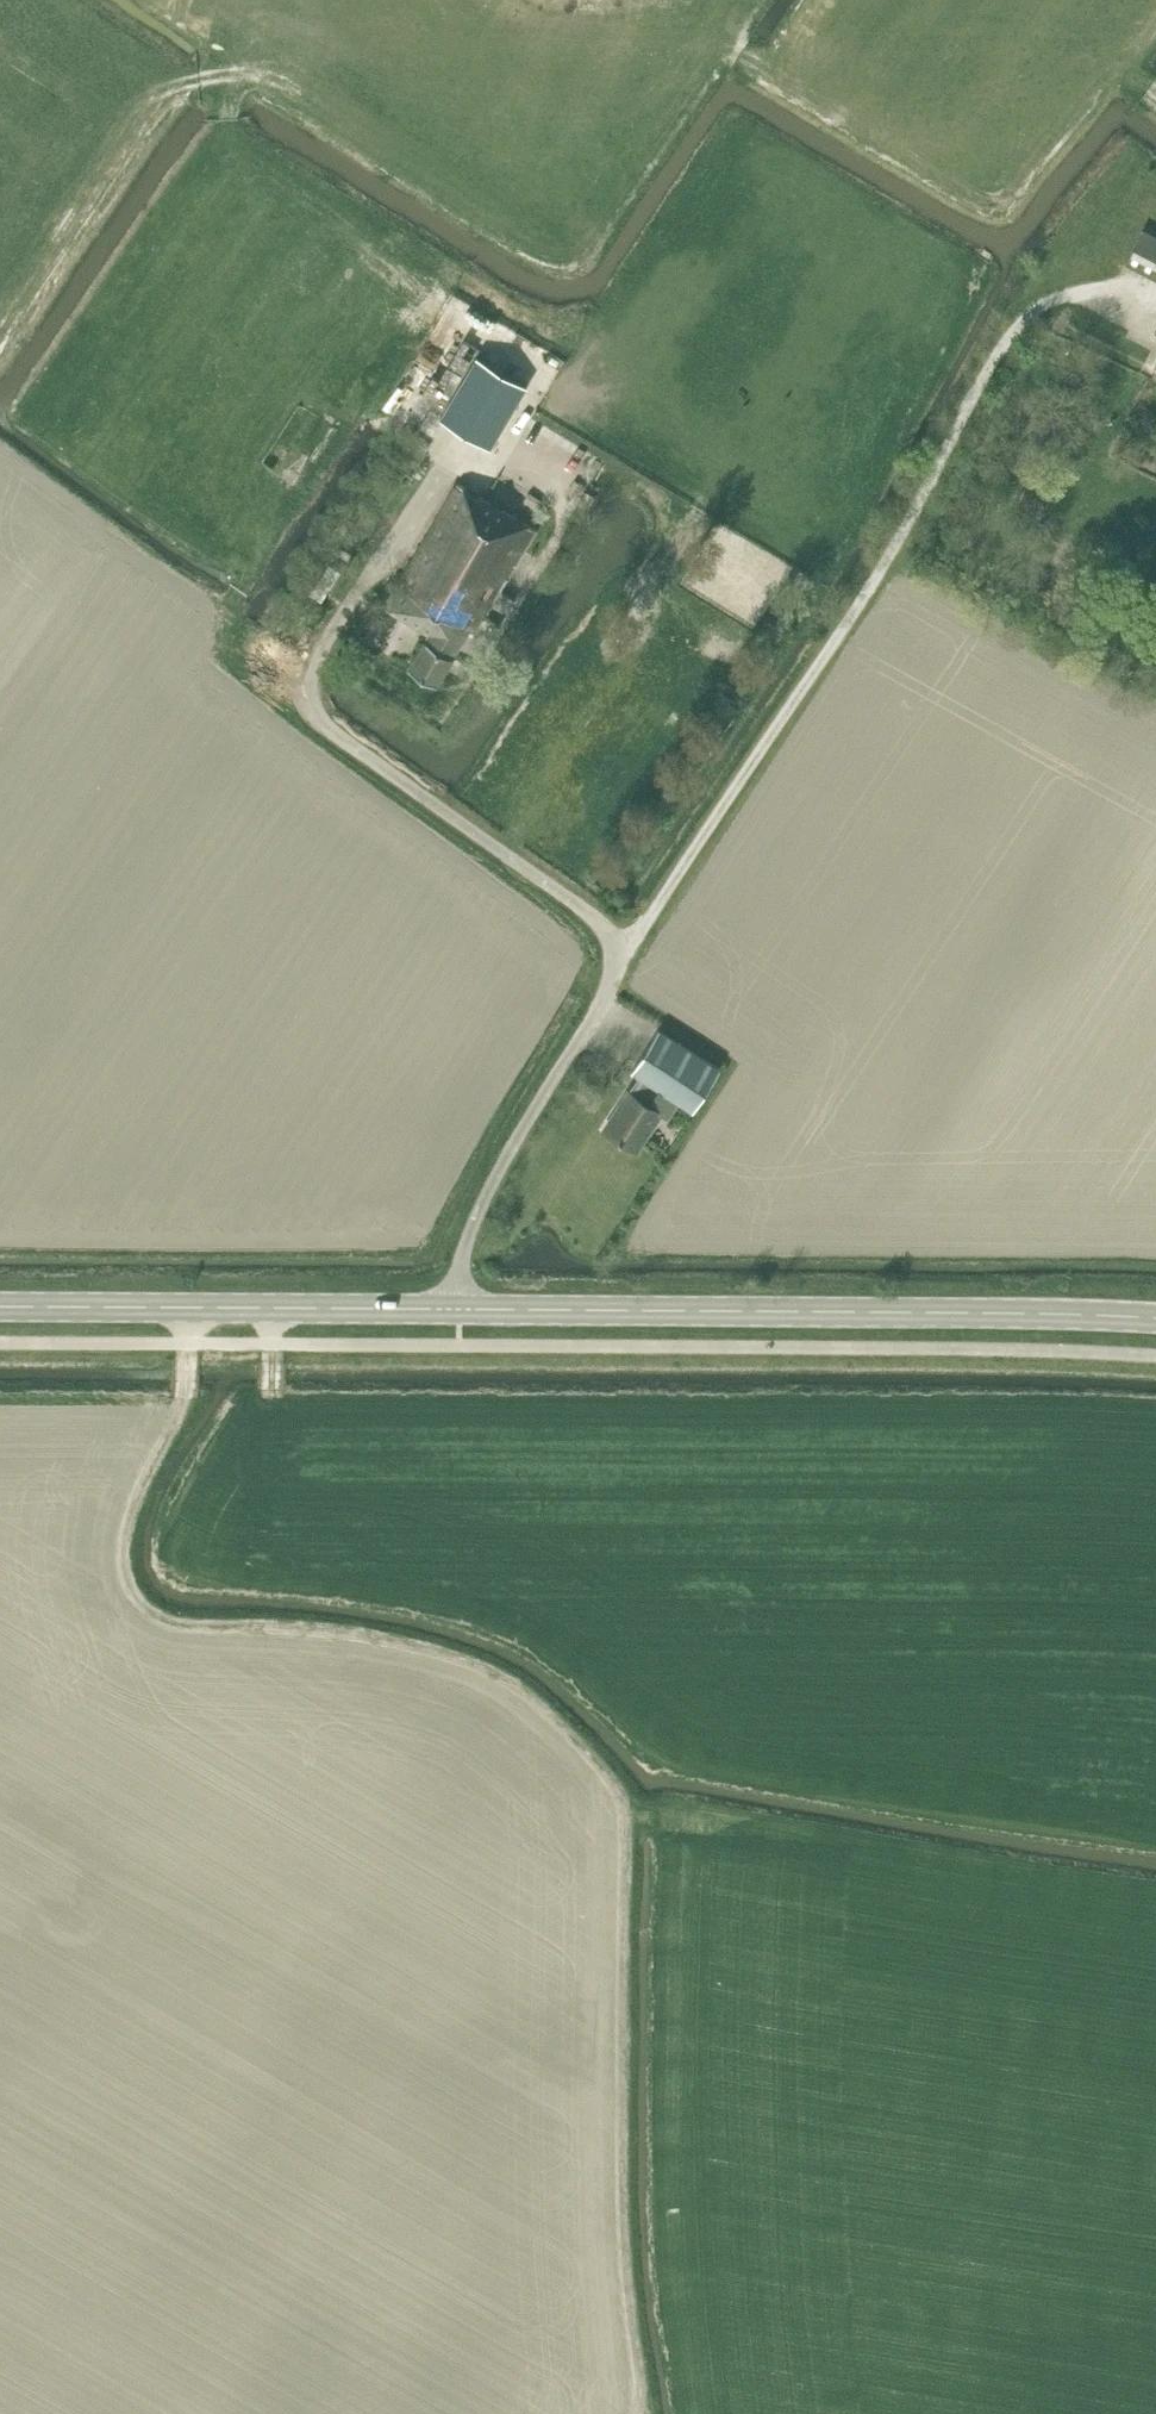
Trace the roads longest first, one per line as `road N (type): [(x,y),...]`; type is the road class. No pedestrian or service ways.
road 1 (track): [(648,2413),(627,2205),(626,1839),(618,1793),(541,1709),(469,1669),(342,1636),(176,1627),(137,1606),(121,1568),(125,1530),(186,1399),(187,1342)]
road 2 (secondary): [(1155,1318),(0,1305)]

